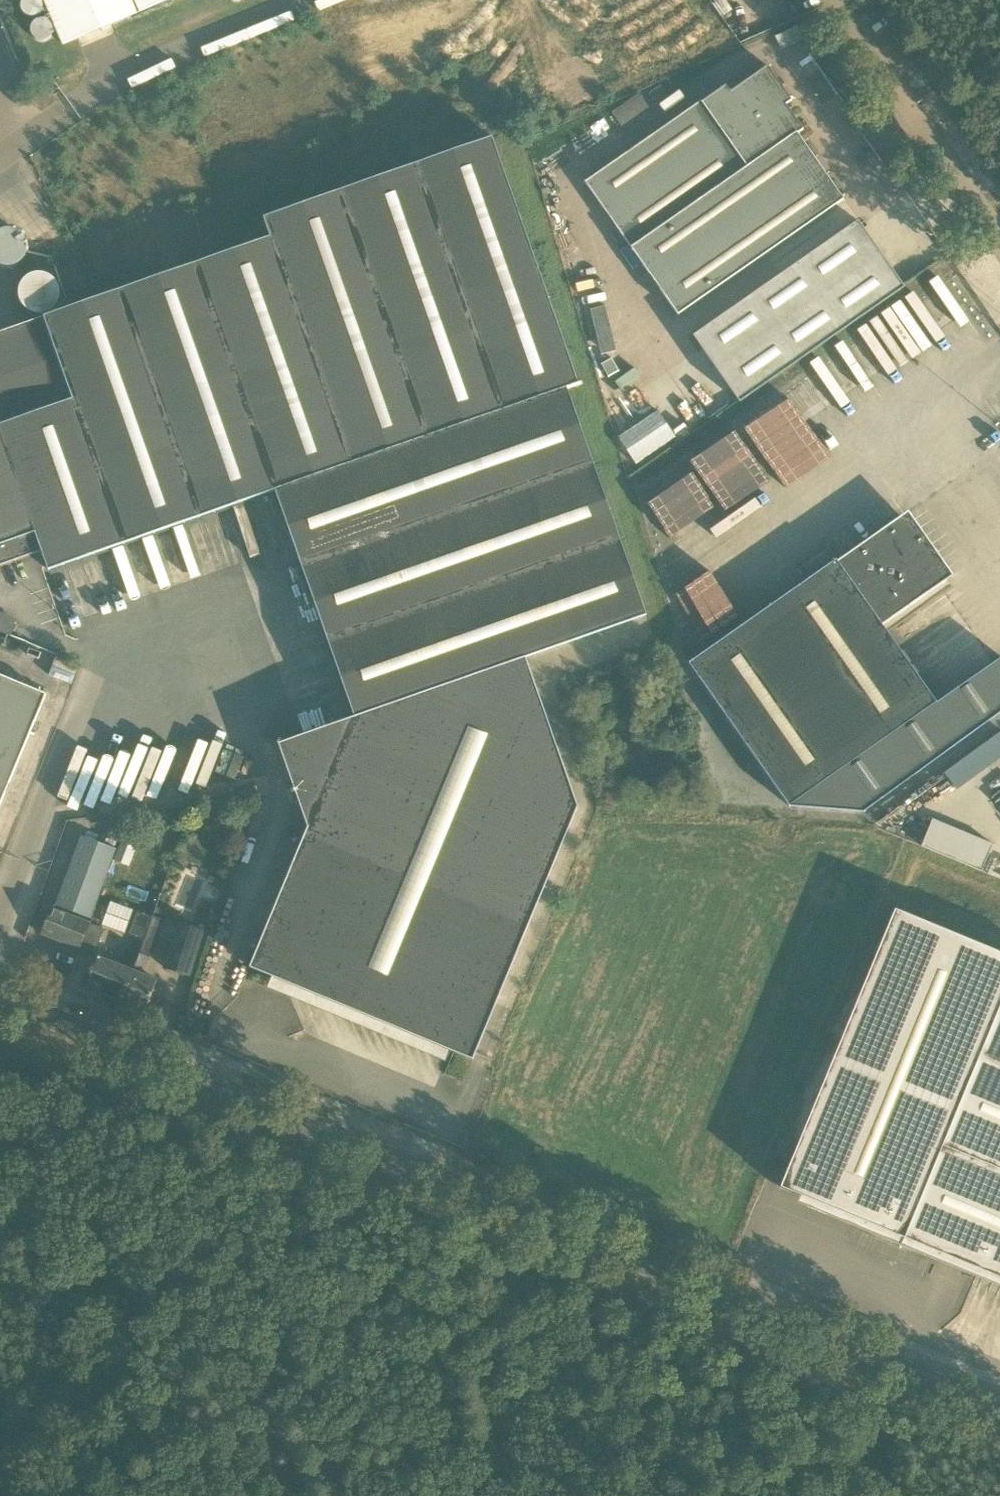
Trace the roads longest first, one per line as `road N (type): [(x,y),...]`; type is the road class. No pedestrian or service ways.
road 1 (secondary): [(999,1410),(0,997)]
road 2 (unclassified): [(999,245),(830,0)]

